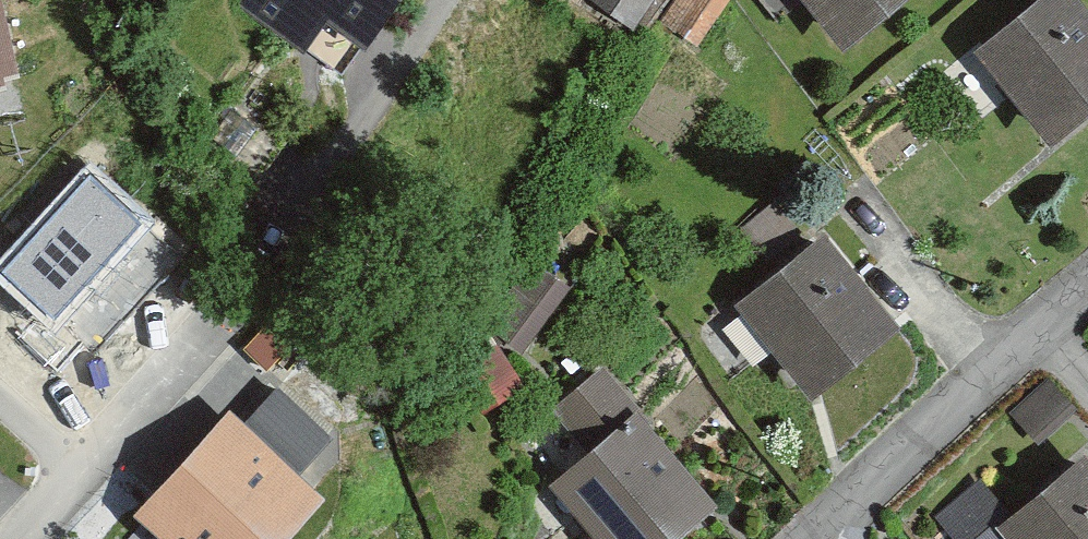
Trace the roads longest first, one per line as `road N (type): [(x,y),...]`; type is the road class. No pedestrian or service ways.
road 1 (residential): [(1087,293),(815,538)]
road 2 (residential): [(26,538),(225,314)]

